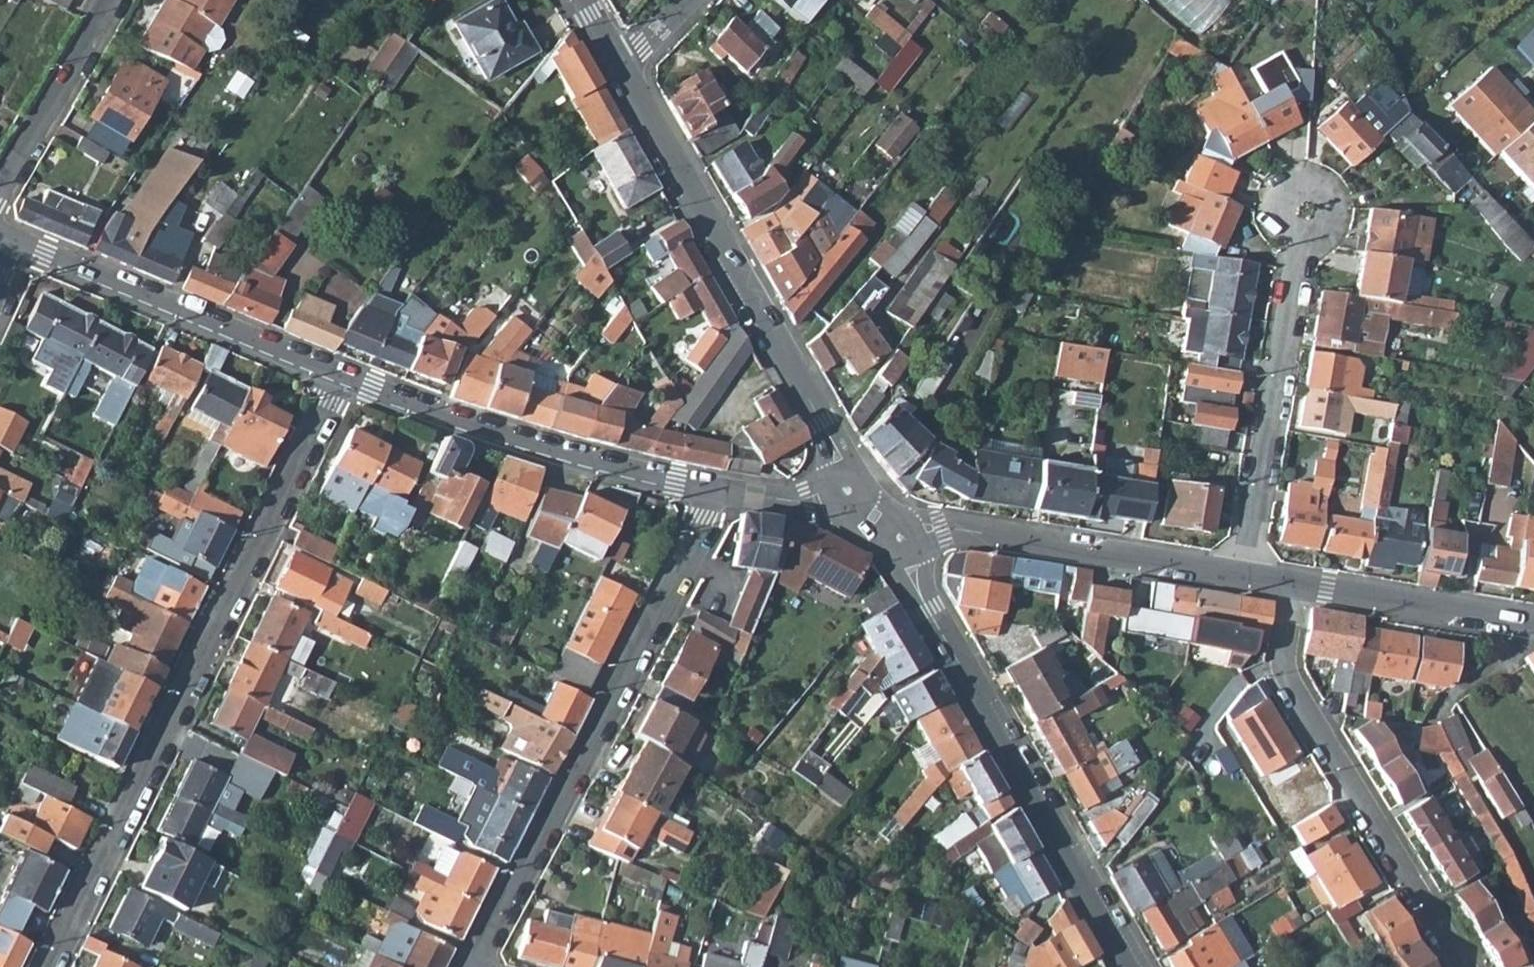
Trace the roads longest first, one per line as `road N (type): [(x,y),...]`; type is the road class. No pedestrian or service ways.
road 1 (residential): [(337,381),(48,966)]
road 2 (residential): [(472,966),(661,610),(713,492)]
road 3 (tertiary): [(848,492),(835,439),(619,60)]
road 4 (tertiary): [(903,539),(909,573),(1125,966)]
road 5 (residential): [(1465,966),(1282,668),(1290,589)]
road 6 (residential): [(713,492),(526,444),(337,381)]
road 7 (residential): [(337,381),(11,249)]
road 8 (residential): [(1237,581),(1296,244)]
road 9 (residential): [(1237,581),(943,529),(903,539)]
road 10 (residential): [(1533,627),(1290,589)]
road 11 (residential): [(111,0),(0,190)]
road 12 (residential): [(1296,244),(1311,243),(1328,226),(1320,194),(1303,186),(1280,194),(1271,213),(1281,237)]
road 13 (residential): [(848,492),(808,503),(713,492)]

